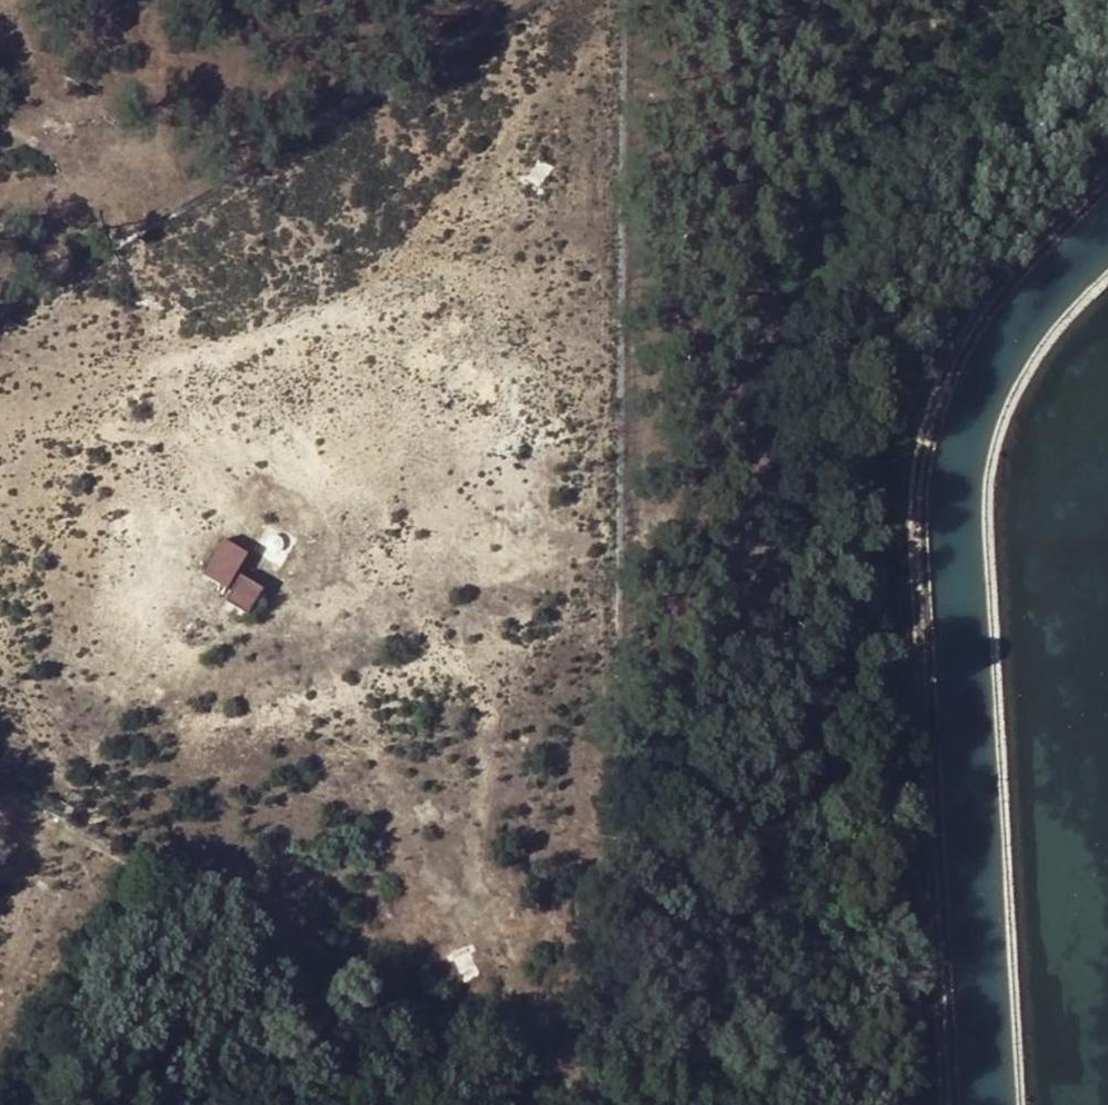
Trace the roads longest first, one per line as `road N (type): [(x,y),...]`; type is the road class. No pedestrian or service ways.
road 1 (track): [(947,1104),(916,530),(921,455),(958,346),(1010,273),(1107,177)]
road 2 (track): [(0,1000),(89,846),(100,751),(154,650),(203,597)]

